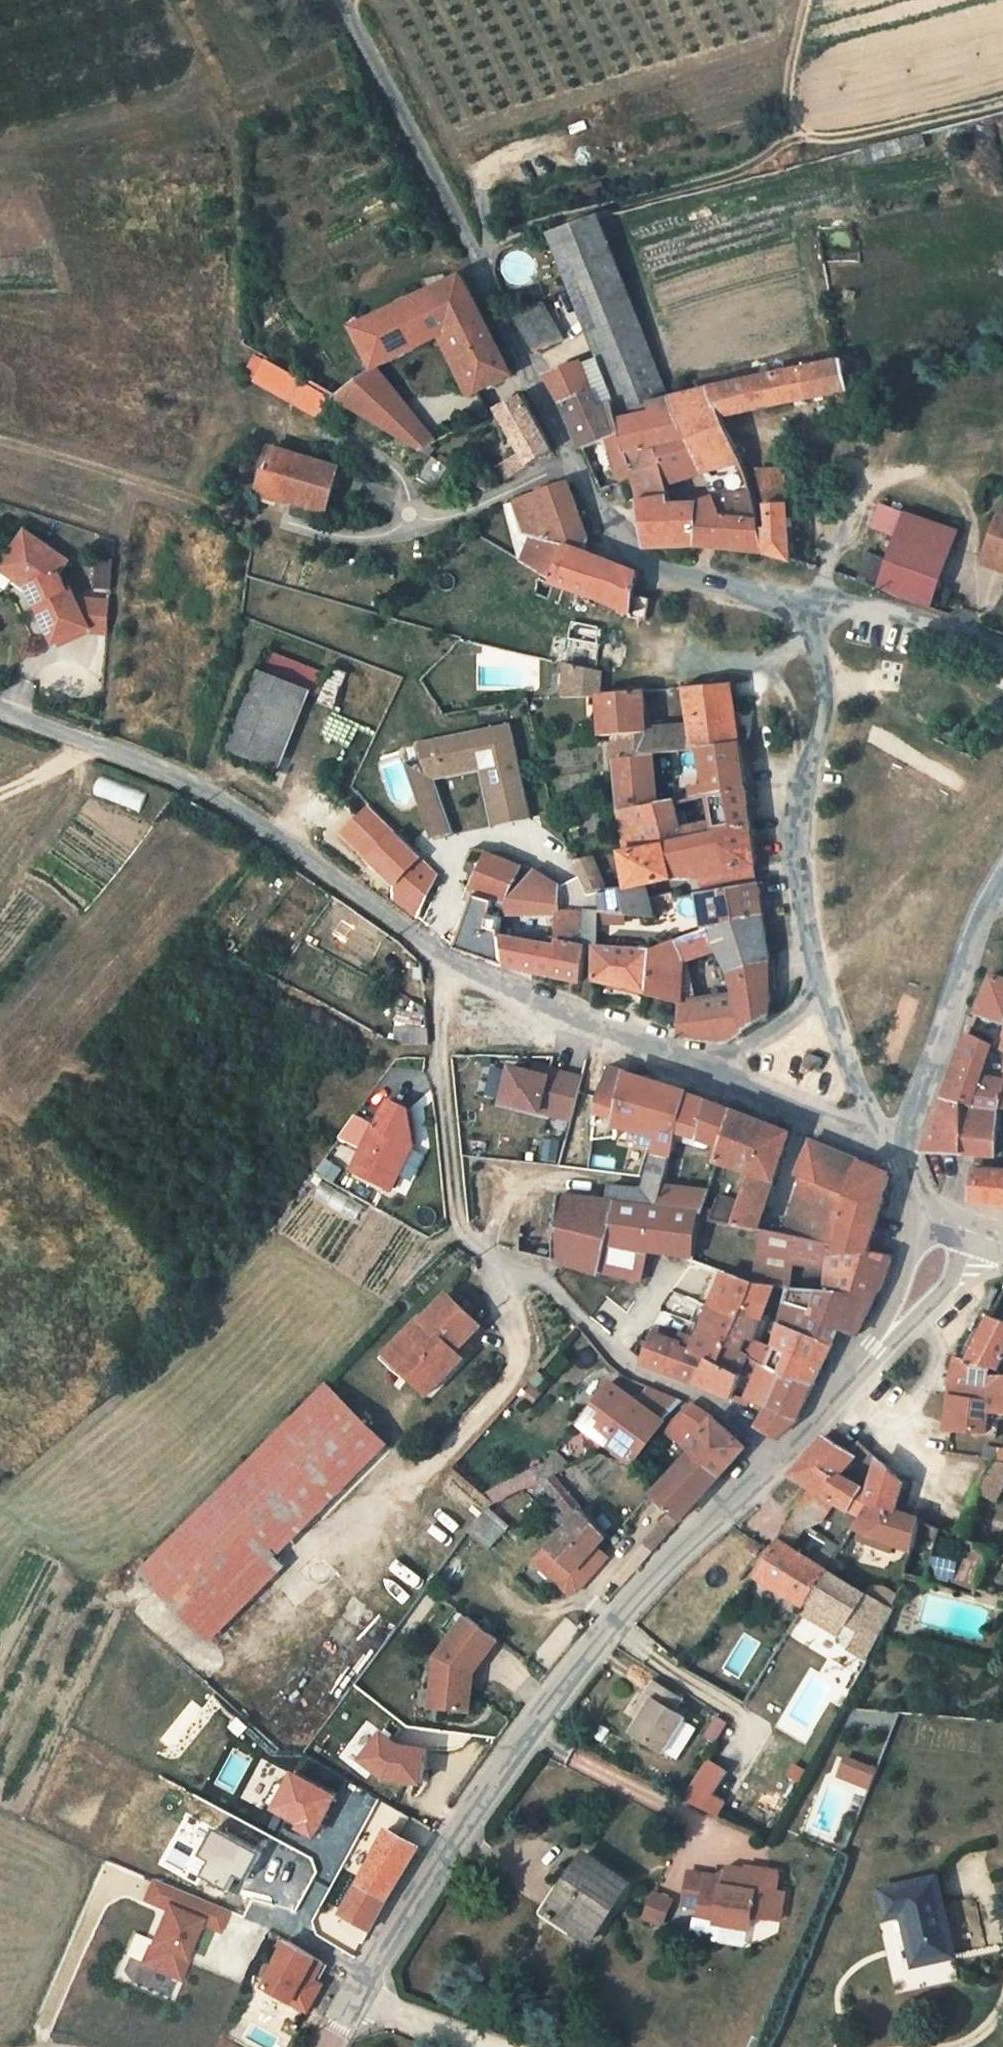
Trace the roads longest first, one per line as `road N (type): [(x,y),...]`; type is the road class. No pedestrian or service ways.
road 1 (unclassified): [(819,602),(637,561),(603,532),(478,254),(347,0)]
road 2 (unclassified): [(334,2046),(499,1766),(705,1520),(776,1457)]
road 3 (residential): [(776,1457),(729,1413),(631,1367),(547,1284),(463,1235),(454,1218),(439,1054),(446,958)]
road 4 (unclassified): [(0,710),(184,779),(318,863),(446,958)]
road 5 (residential): [(821,995),(806,841),(826,701),(819,602)]
road 6 (unclassified): [(446,958),(709,1071)]
road 7 (residential): [(998,886),(910,1124),(890,1147)]
road 8 (residential): [(908,1304),(939,1345),(913,1405),(894,1428),(841,1393)]
road 9 (residential): [(890,1147),(709,1071)]
road 10 (unclassified): [(1002,654),(819,602)]
road 11 (residential): [(890,1147),(821,995)]
road 12 (residential): [(709,1071),(821,995)]

